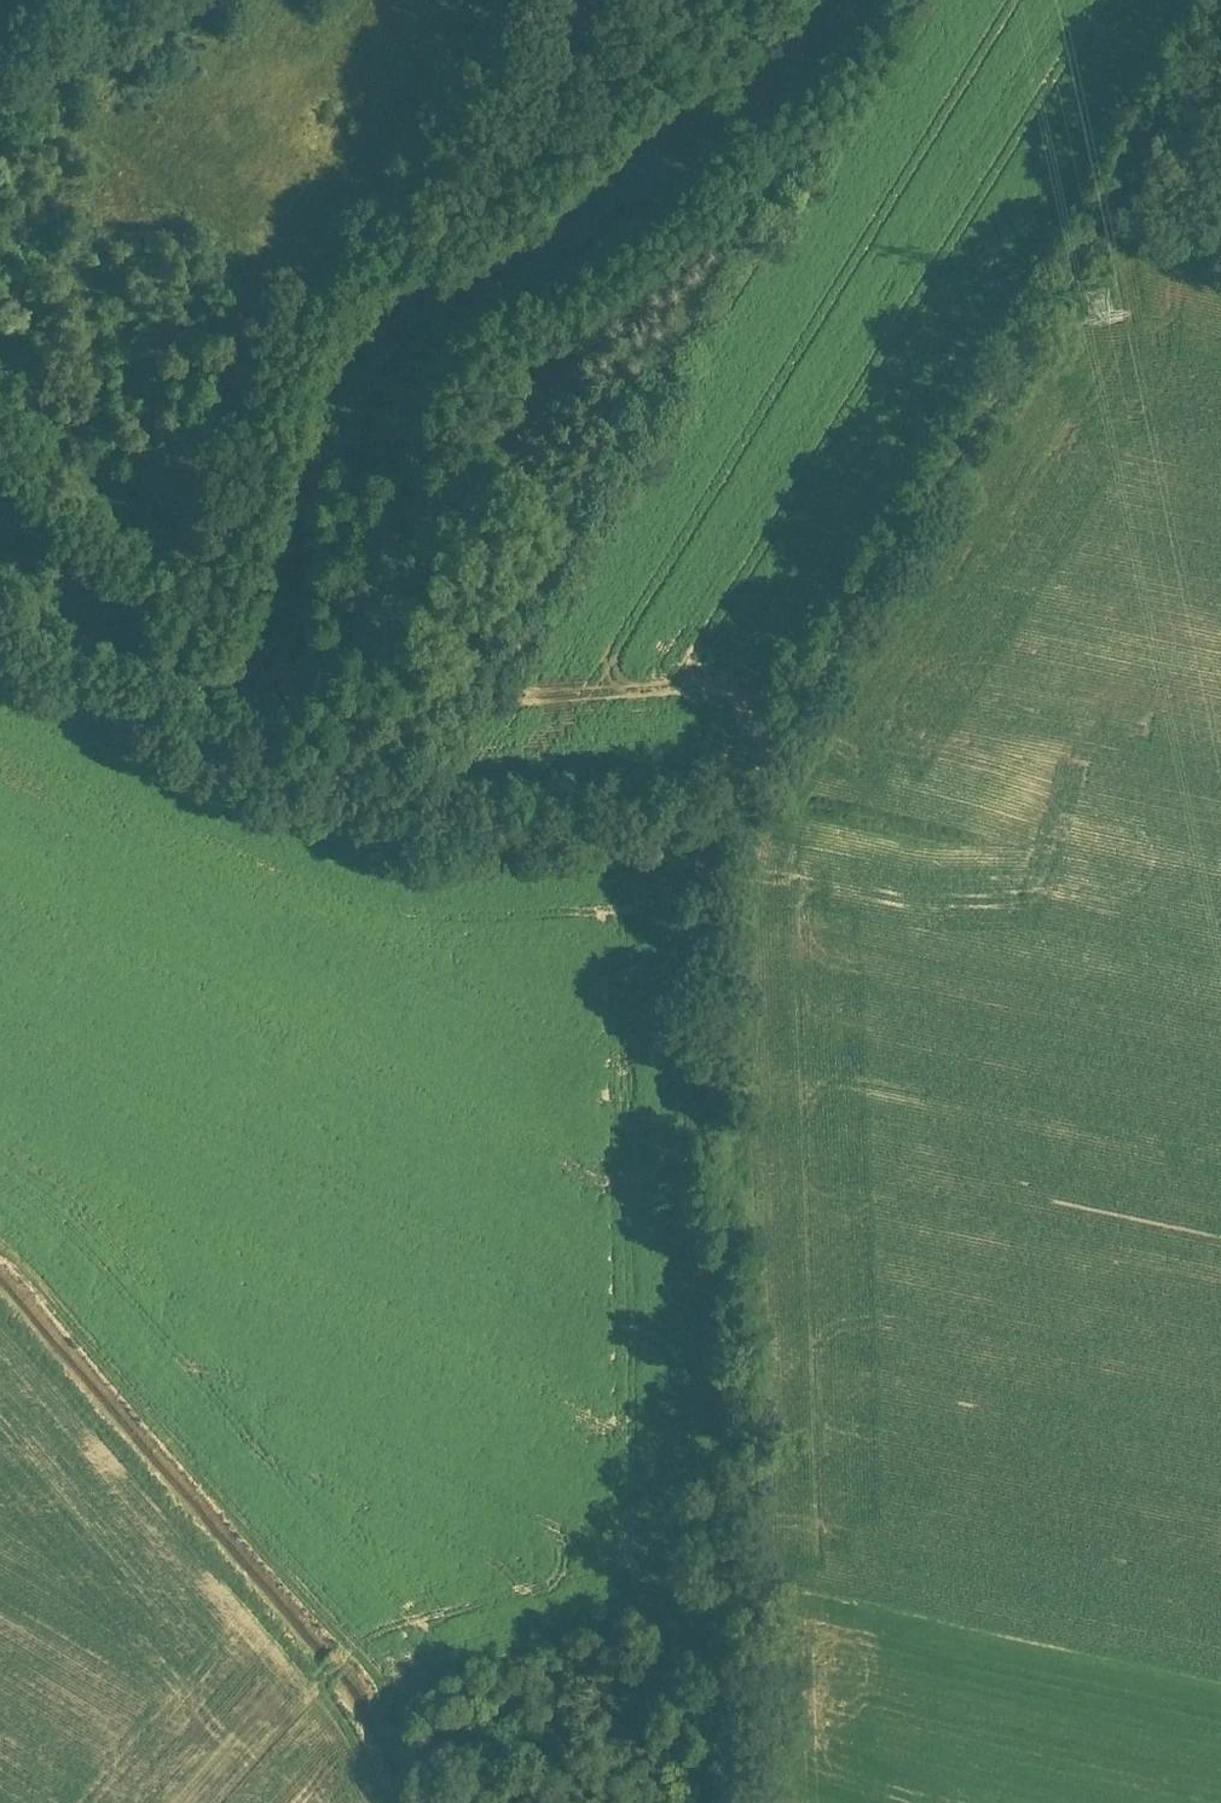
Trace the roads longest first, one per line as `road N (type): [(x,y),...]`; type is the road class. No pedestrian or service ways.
road 1 (track): [(0,654),(315,803),(436,837),(553,843),(705,815),(1070,229),(1165,227),(1220,236)]
road 2 (track): [(705,815),(705,1802)]

